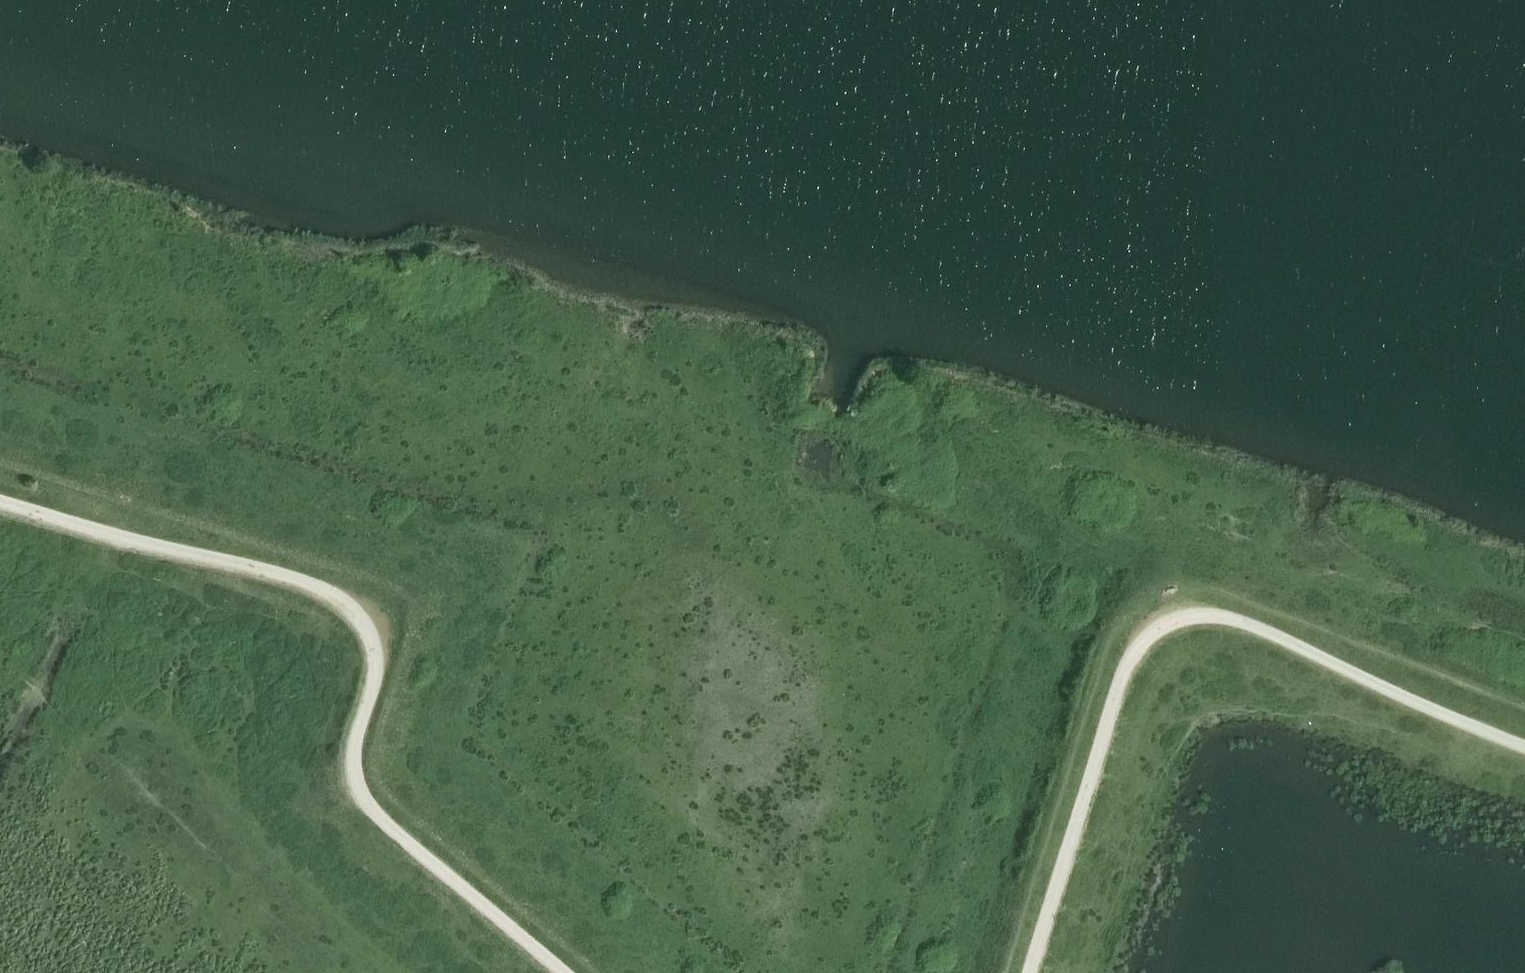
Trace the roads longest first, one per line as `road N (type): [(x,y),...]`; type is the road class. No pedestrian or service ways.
road 1 (track): [(0,501),(292,577),(348,603),(376,652),(354,753),(365,803),(563,972)]
road 2 (track): [(1524,745),(1241,622),(1206,613),(1171,617),(1140,639),(1127,660),(1029,972)]

